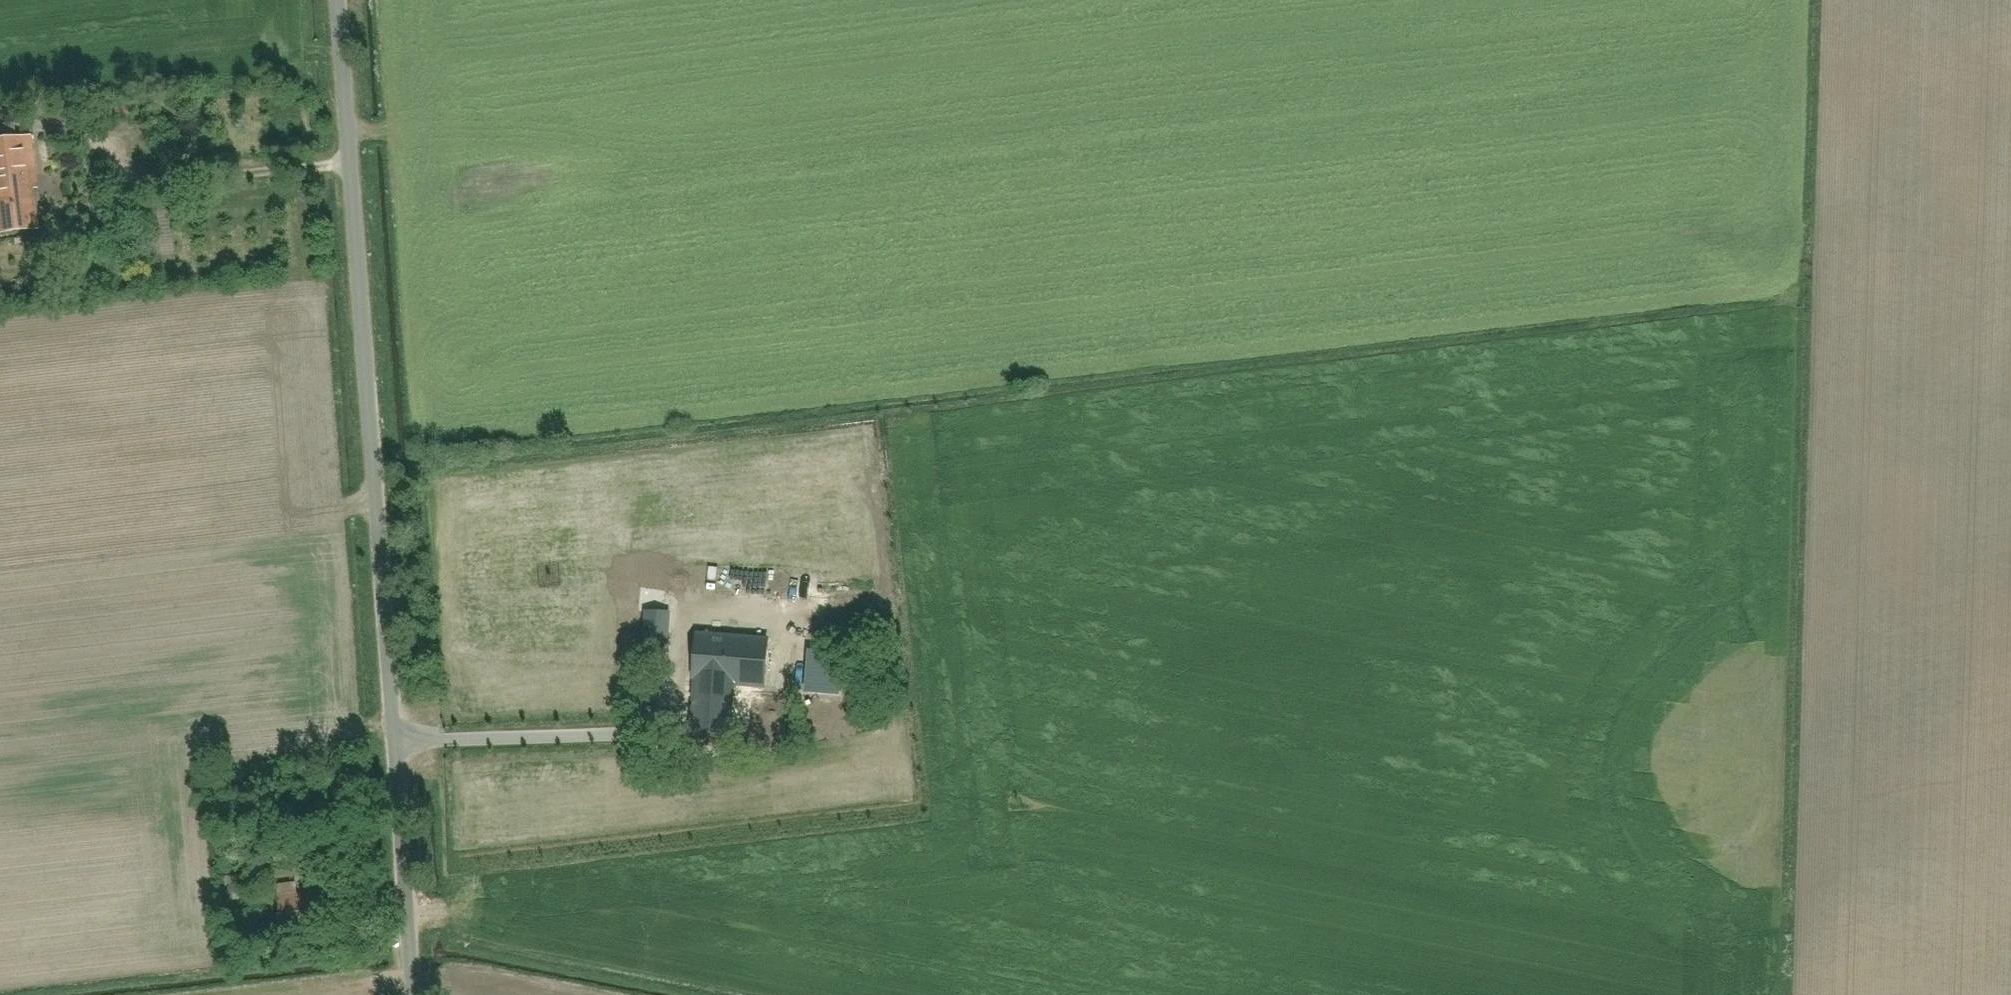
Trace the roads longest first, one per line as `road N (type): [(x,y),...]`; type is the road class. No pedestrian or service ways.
road 1 (unclassified): [(336,0),(414,994)]

